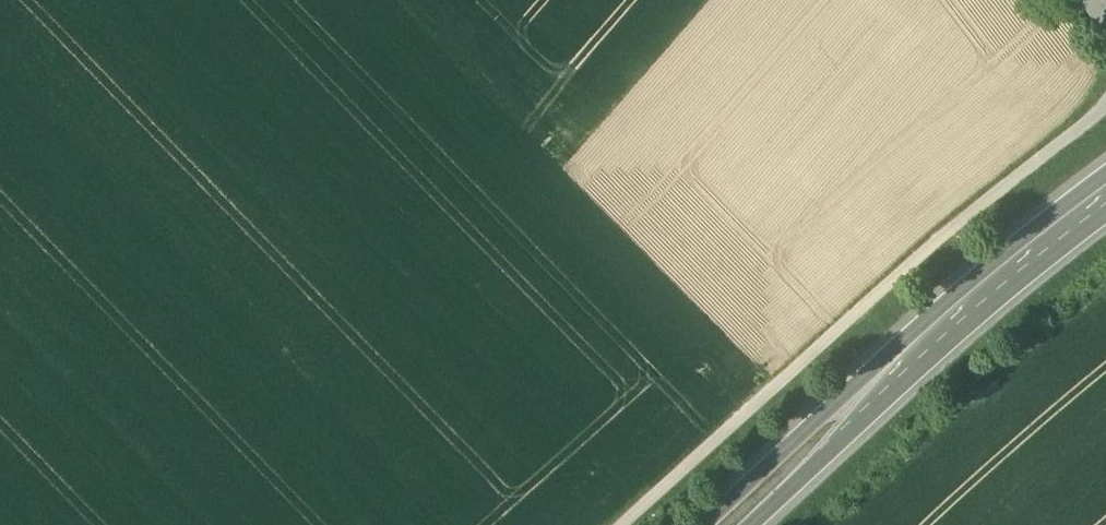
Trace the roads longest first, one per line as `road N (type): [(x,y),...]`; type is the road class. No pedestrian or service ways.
road 1 (secondary): [(1105,197),(917,357),(738,524)]

